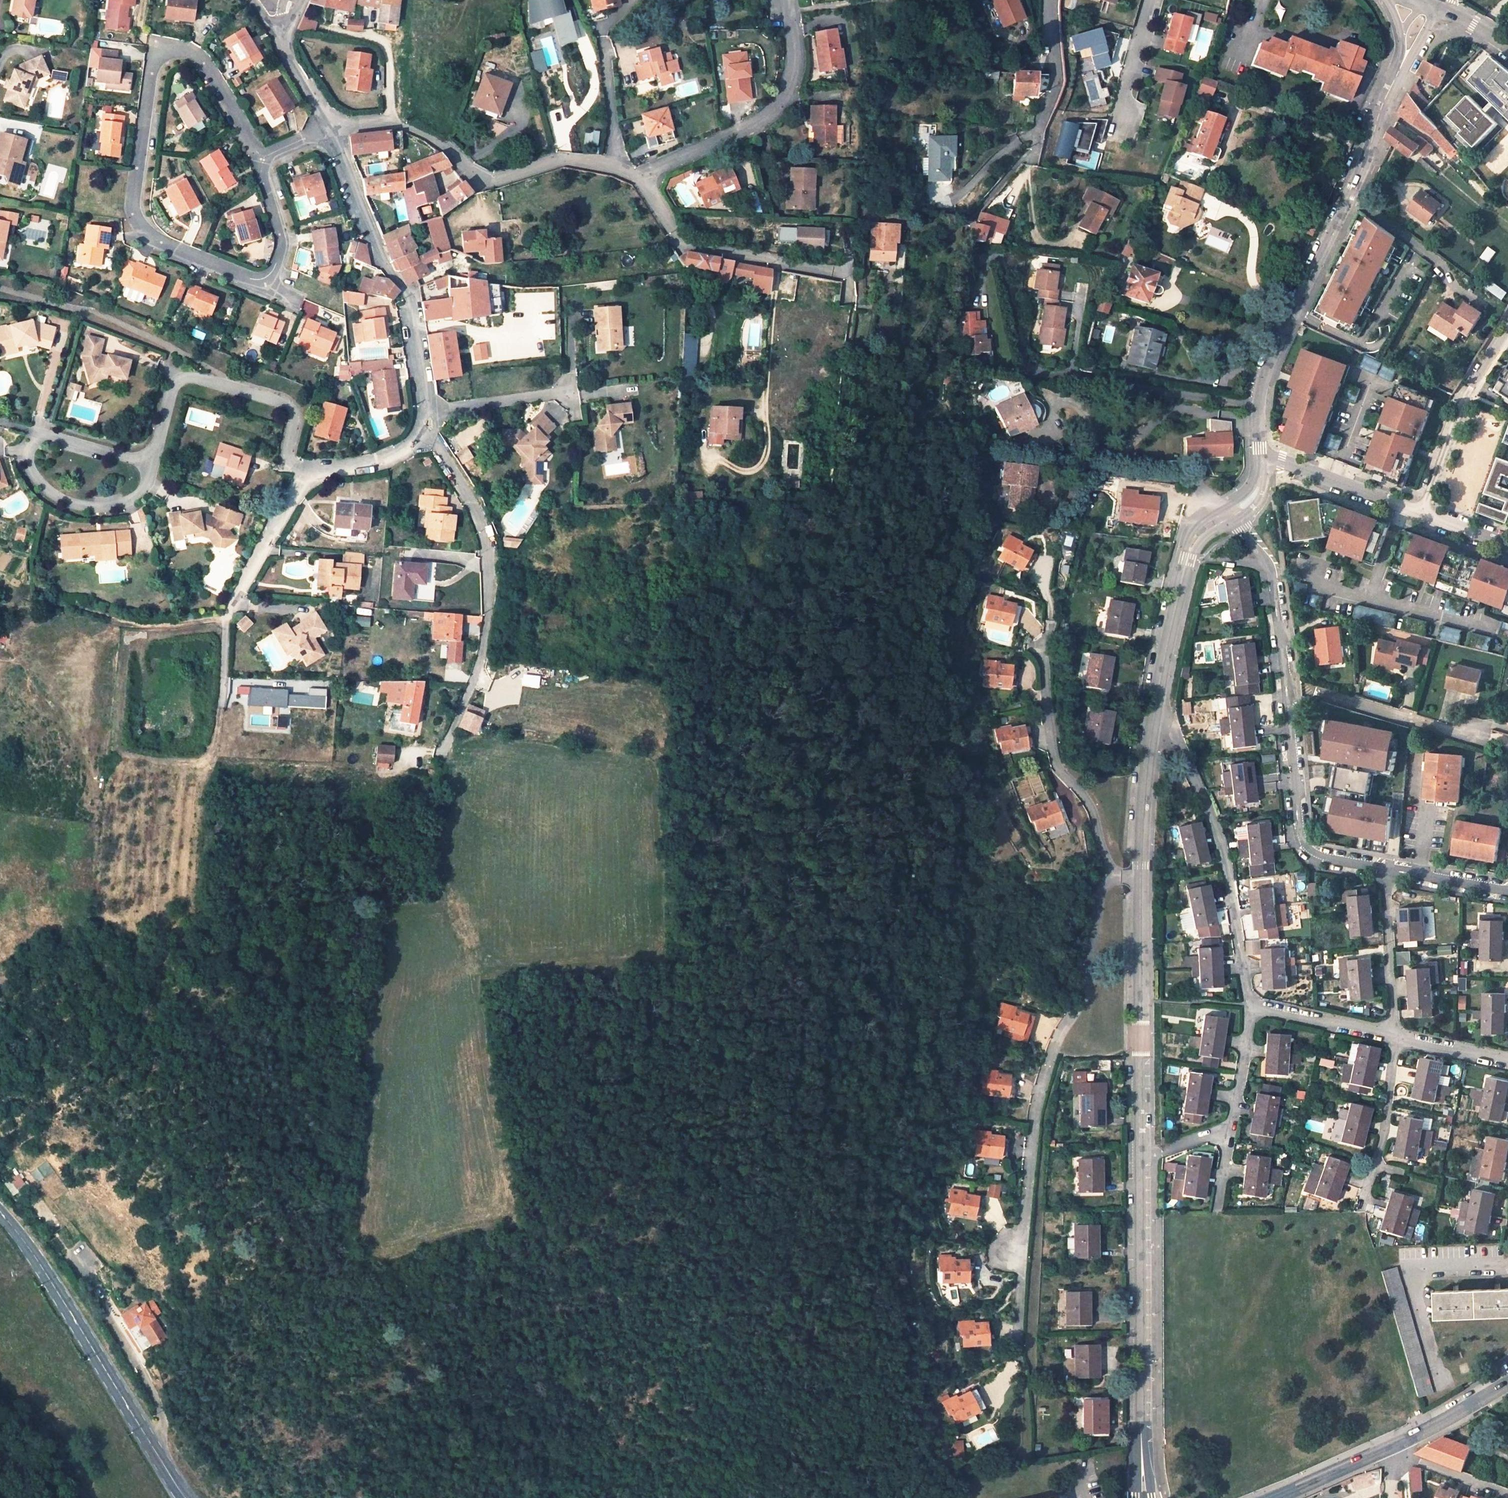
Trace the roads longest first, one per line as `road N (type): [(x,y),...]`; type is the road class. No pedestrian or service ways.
road 1 (residential): [(1143,878),(1143,1497)]
road 2 (residential): [(258,158),(201,57),(176,49),(154,59),(133,205),(140,226),(257,280),(271,274),(281,238)]
road 3 (residential): [(1229,513),(1271,571),(1298,829),(1307,850),(1384,869)]
road 4 (residential): [(1399,71),(1360,176),(1268,365),(1260,453)]
road 5 (residential): [(1022,1231),(1033,1113),(1047,1064),(1089,985),(1101,893),(1116,874)]
road 6 (residential): [(444,747),(482,662),(490,567),(474,506),(424,435)]
road 7 (tertiary): [(182,1497),(0,1215)]
road 8 (residential): [(327,126),(388,122),(443,147),(470,175),(490,182),(562,160),(638,176)]
road 9 (residential): [(424,435),(406,304),(327,126)]
road 10 (residential): [(1249,1007),(1219,838),(1158,704)]
road 11 (residential): [(151,462),(44,434),(28,453),(32,475),(55,496),(99,508),(126,504),(147,486)]
road 12 (residential): [(307,475),(289,457),(295,418),(285,402),(195,377),(172,390),(151,462)]
road 13 (residential): [(638,176),(681,245),(847,274),(847,293)]
road 14 (residential): [(638,176),(768,117),(789,88),(788,0)]
road 15 (residential): [(1116,874),(1092,809),(1056,765),(1044,654),(1049,629)]
road 16 (tertiary): [(1507,1384),(1276,1497)]
road 17 (residential): [(1051,0),(1057,78),(1032,149),(969,220)]
road 18 (residential): [(1229,513),(1194,539),(1158,704)]
road 19 (residential): [(1507,328),(1465,395),(1421,512)]
road 20 (residential): [(1216,1206),(1249,1007)]
road 21 (residential): [(1158,704),(1143,878)]
road 22 (residential): [(1260,453),(1421,512)]
road 23 (residential): [(1394,1035),(1384,869)]
road 24 (residential): [(307,475),(225,618)]
road 25 (residential): [(1249,1007),(1394,1035)]
road 26 (residential): [(1374,1165),(1394,1035)]
road 27 (residential): [(424,435),(390,457),(307,475)]
road 28 (residential): [(1384,869),(1507,889)]
road 29 (residential): [(1151,0),(1117,118)]

